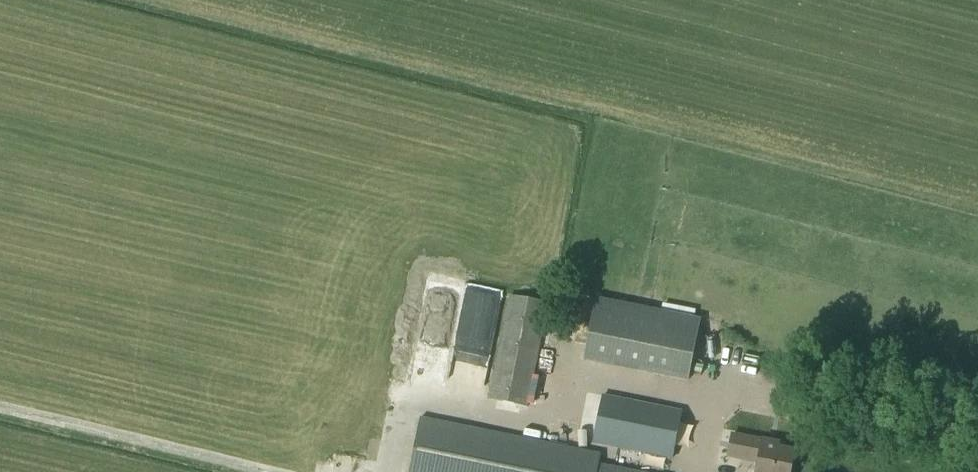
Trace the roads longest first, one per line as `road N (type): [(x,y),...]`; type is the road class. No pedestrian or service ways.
road 1 (track): [(388,471),(412,397),(560,428),(572,374),(977,443)]
road 2 (track): [(0,409),(268,471)]

